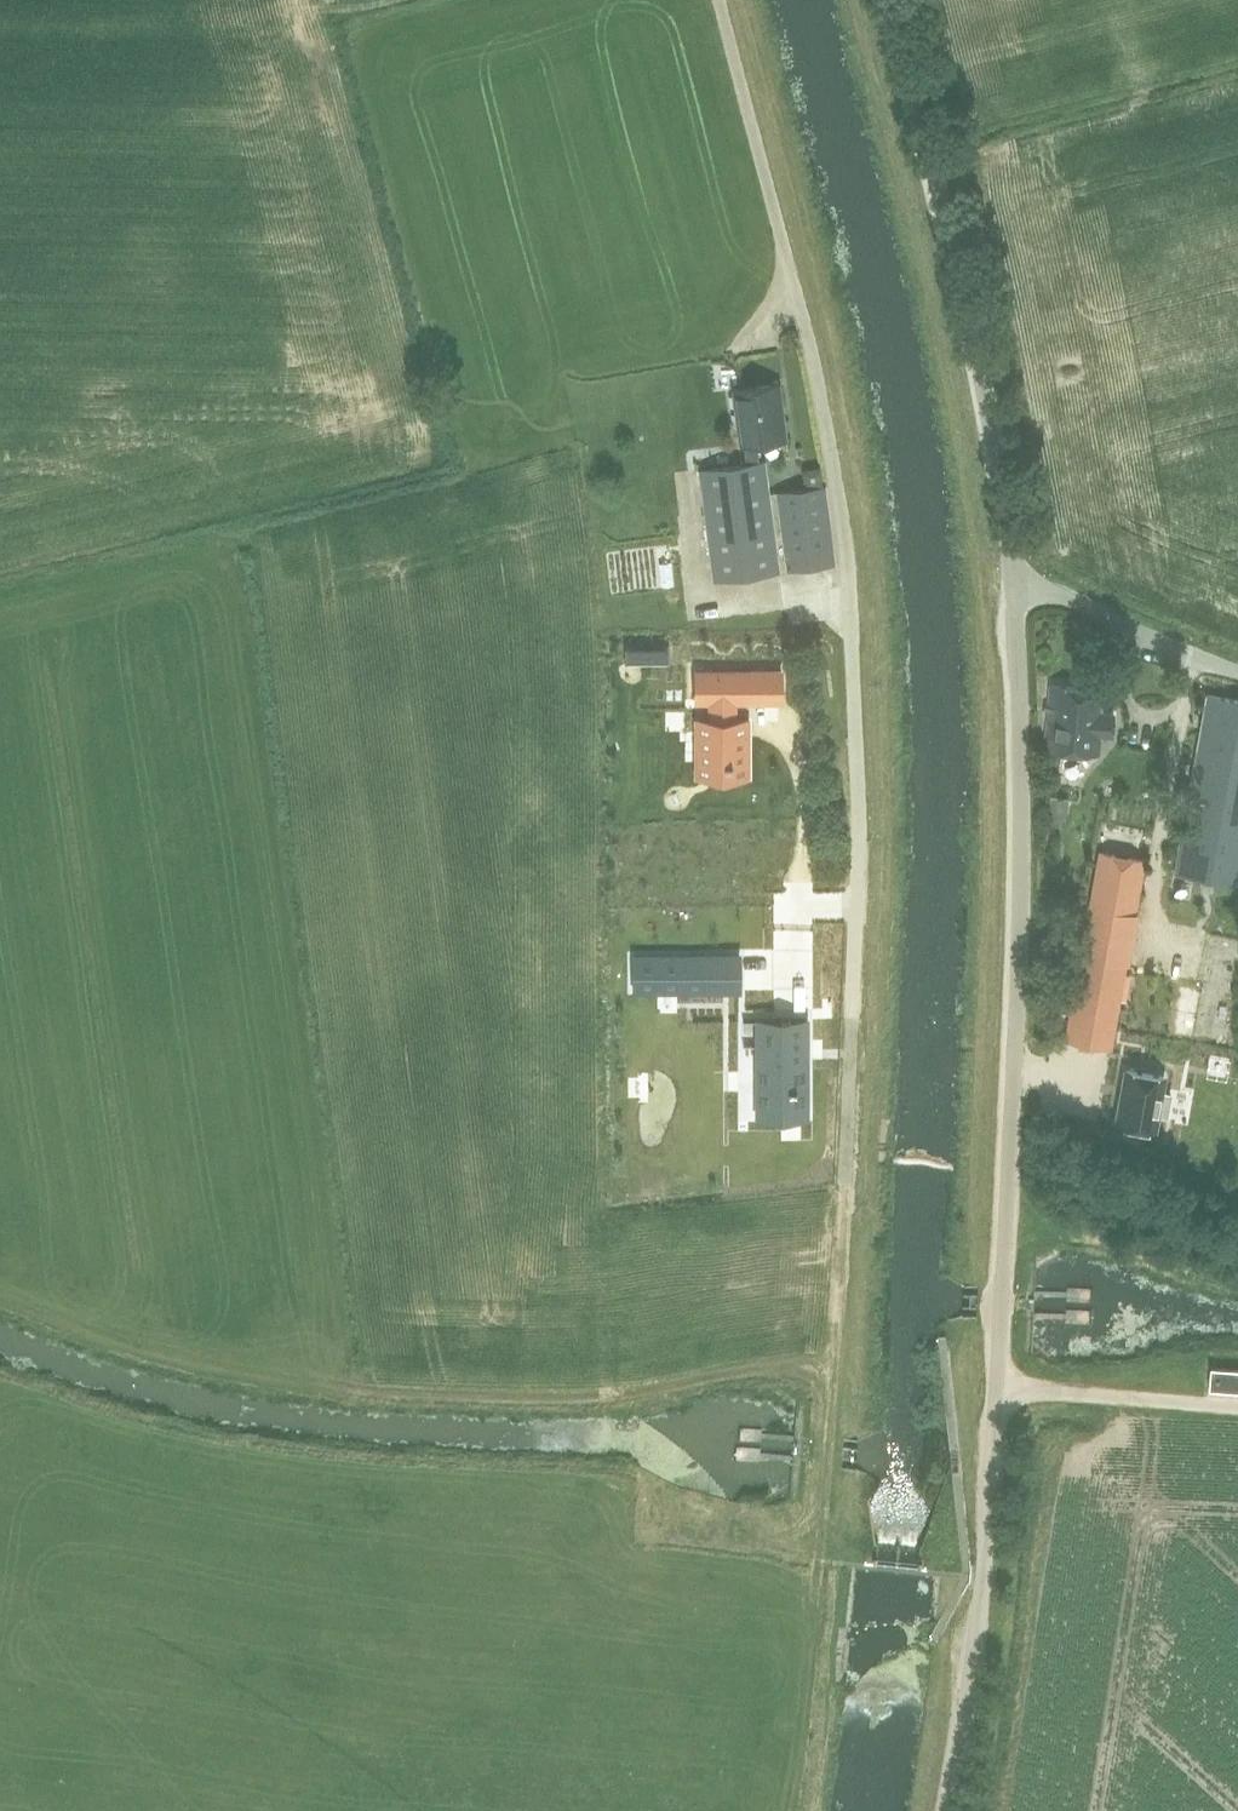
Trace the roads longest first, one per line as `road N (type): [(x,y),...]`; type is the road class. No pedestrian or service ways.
road 1 (unclassified): [(996,1389),(1019,880),(1012,590)]
road 2 (unclassified): [(1012,590),(967,294),(889,0)]
road 3 (unclassified): [(944,1810),(973,1673),(996,1389)]
road 4 (unclassified): [(797,302),(718,0)]
road 5 (unclassified): [(1237,1407),(996,1389)]
road 6 (unclassified): [(1237,671),(1058,597),(1012,590)]
road 7 (track): [(847,1171),(851,1012)]

